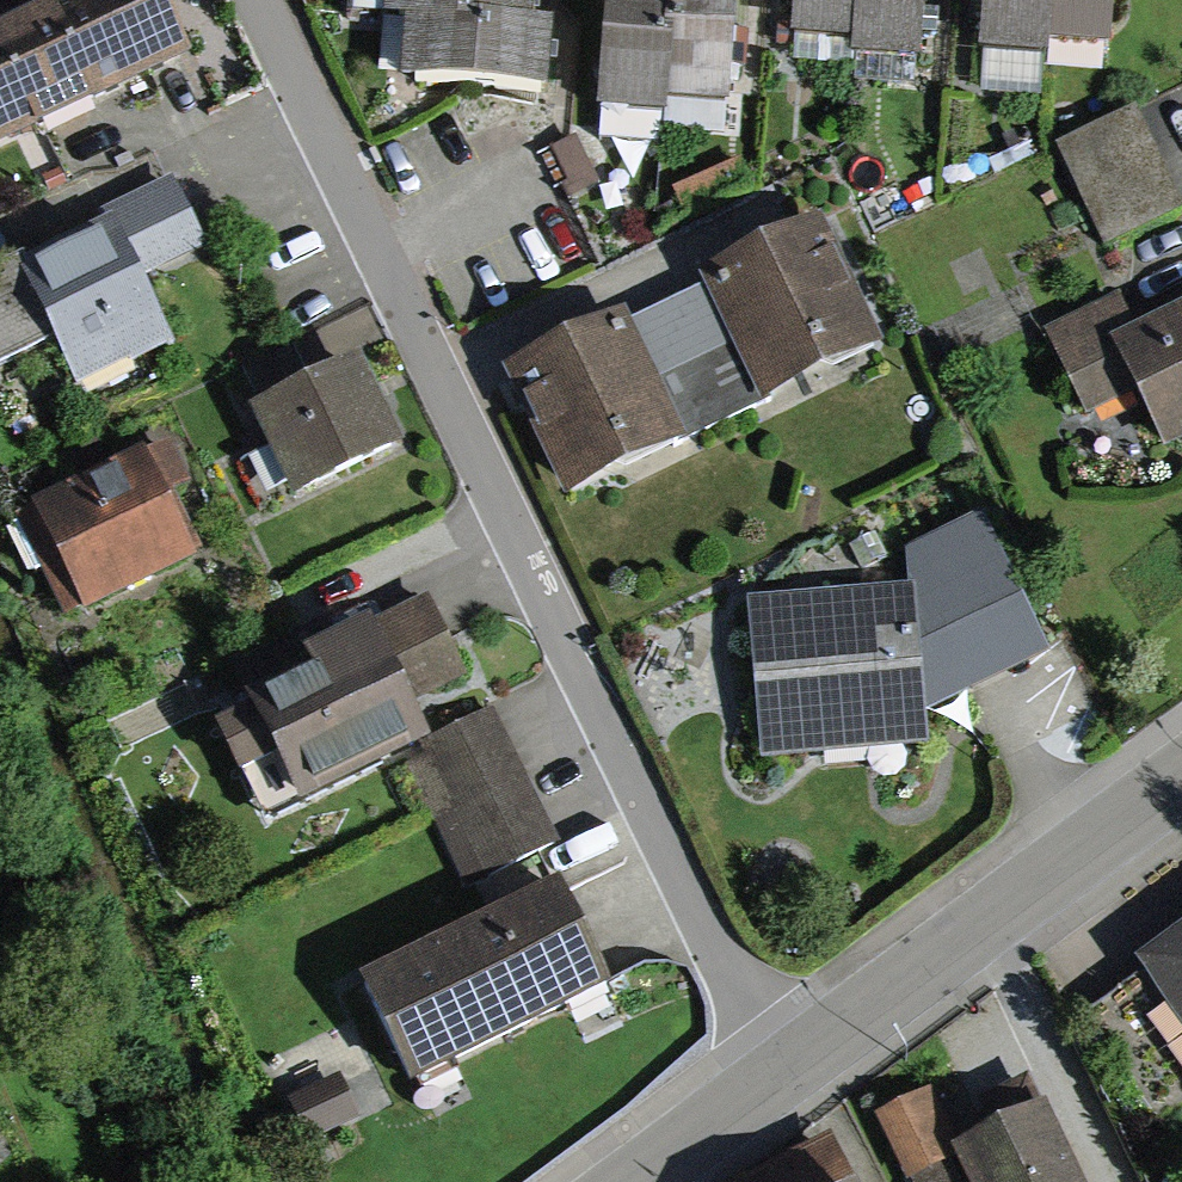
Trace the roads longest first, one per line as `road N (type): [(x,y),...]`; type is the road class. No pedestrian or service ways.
road 1 (residential): [(793,1064),(722,969),(263,0)]
road 2 (tertiary): [(1181,781),(793,1064)]
road 3 (tertiary): [(793,1064),(638,1178)]

